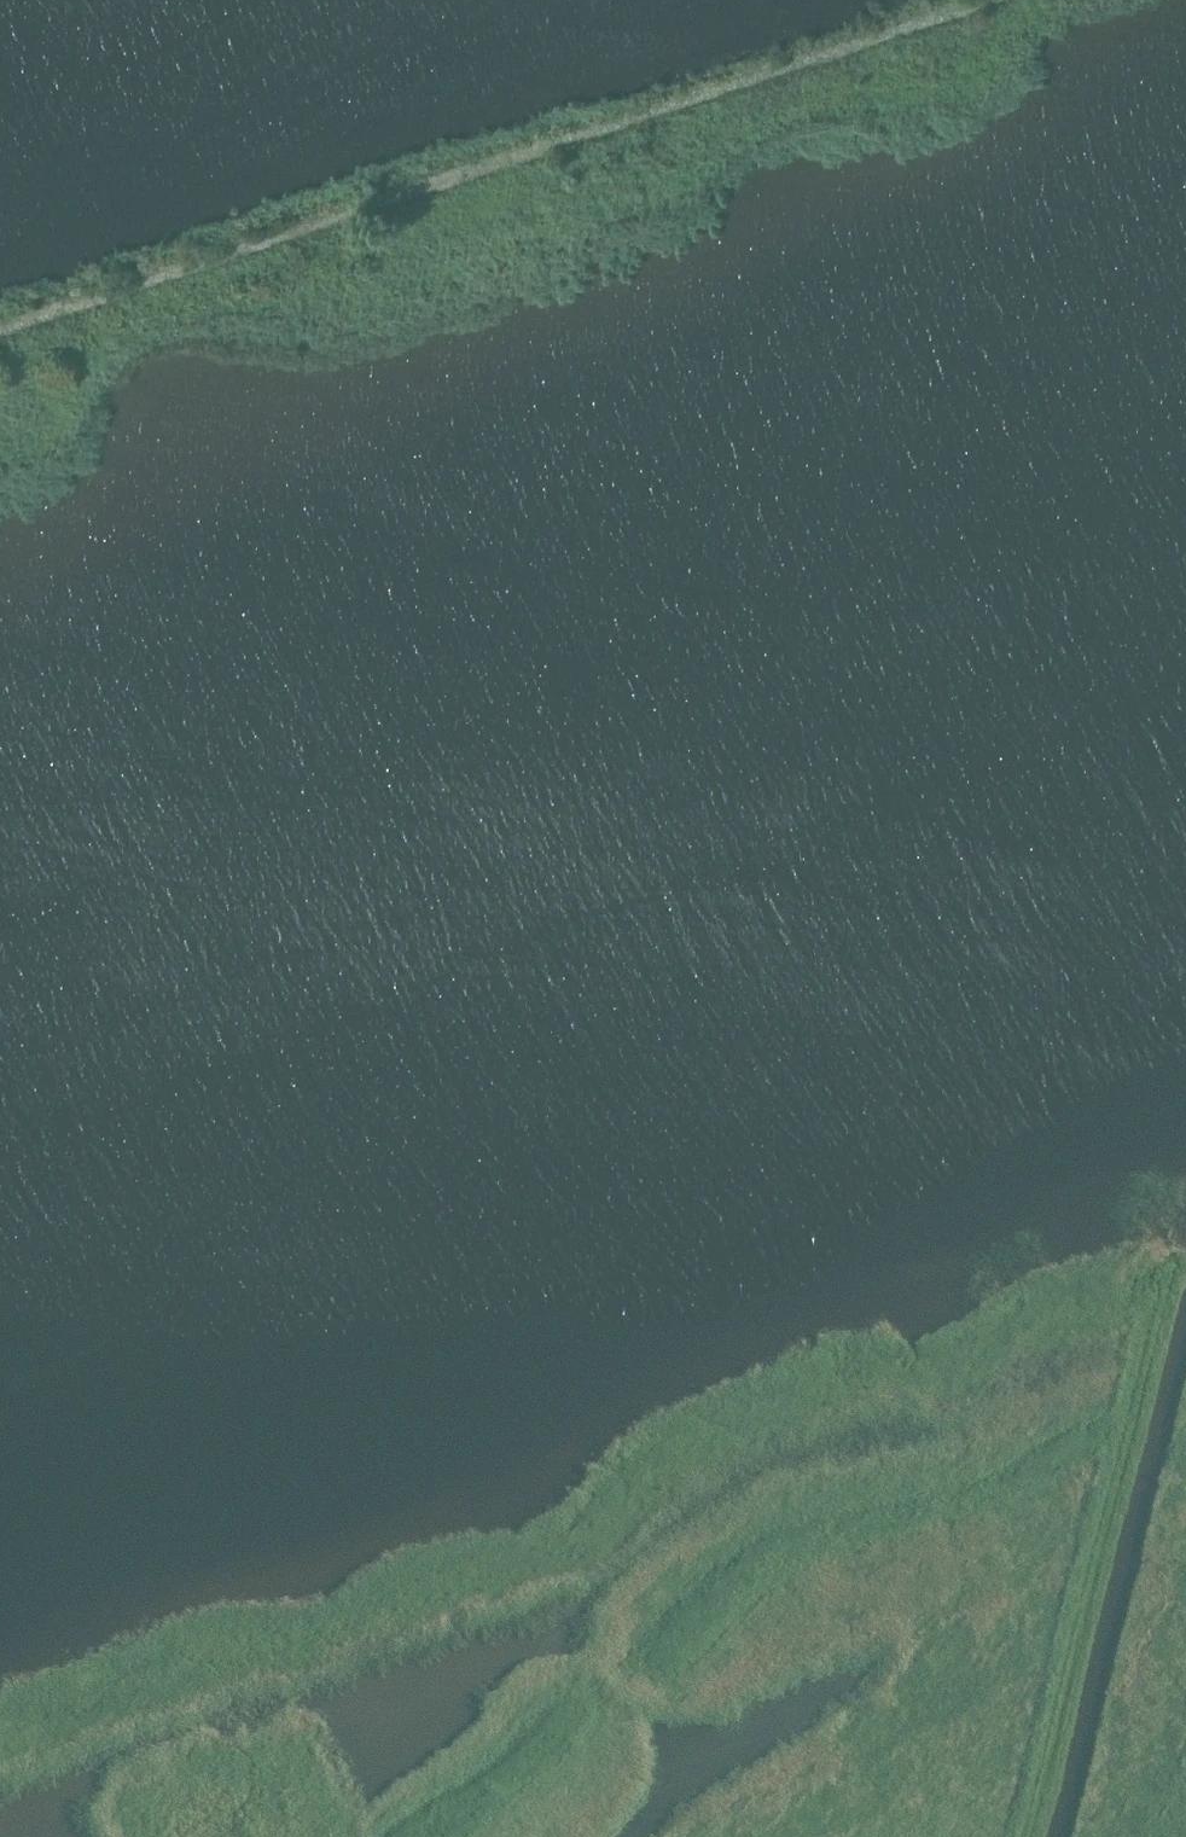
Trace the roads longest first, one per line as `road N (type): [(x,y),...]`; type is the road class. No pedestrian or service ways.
road 1 (track): [(1126,1435),(1103,1435),(988,1493),(838,1532),(742,1573),(644,1665),(415,1836)]
road 2 (track): [(1022,1836),(1164,1267)]

